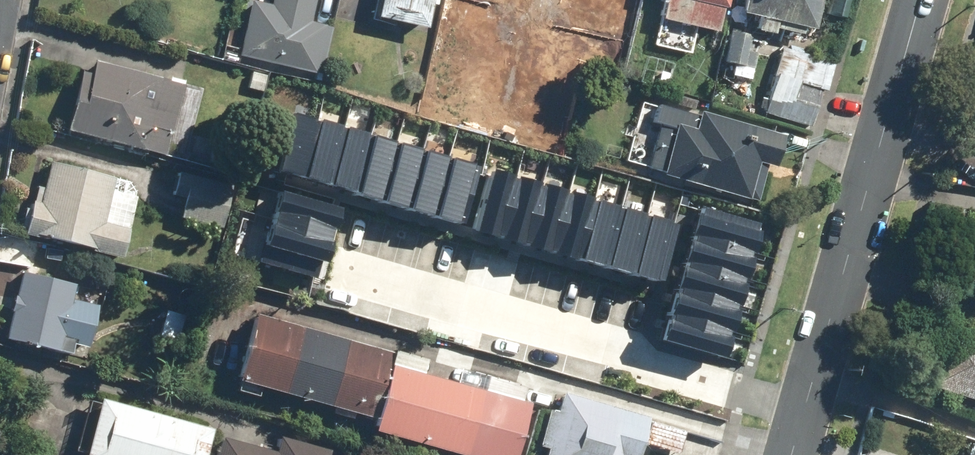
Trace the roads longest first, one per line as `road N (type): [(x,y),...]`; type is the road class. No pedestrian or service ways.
road 1 (residential): [(338,275),(806,410)]
road 2 (residential): [(806,410),(921,0)]

